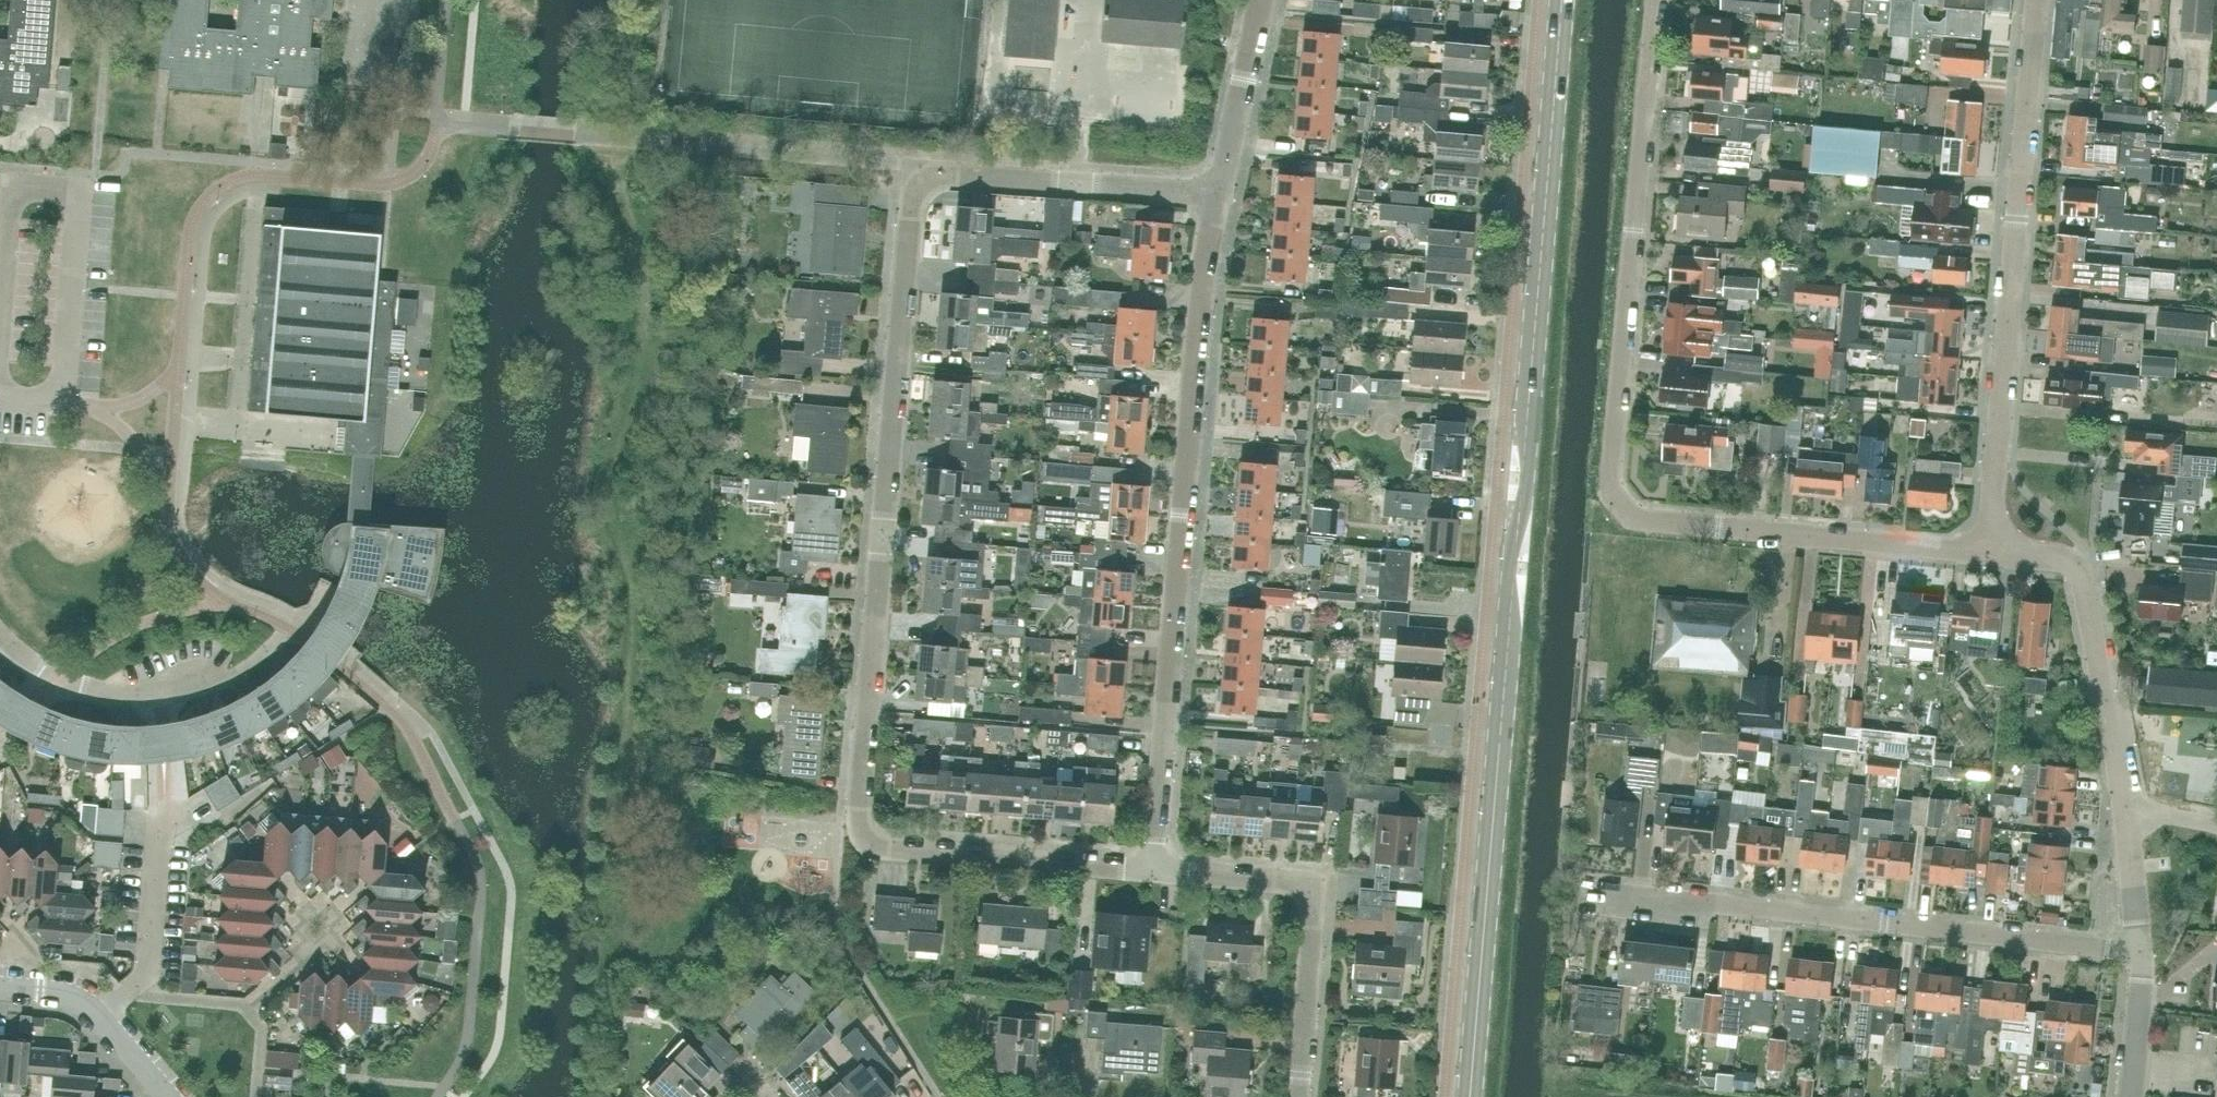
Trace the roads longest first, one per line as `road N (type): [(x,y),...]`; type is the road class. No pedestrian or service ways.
road 1 (unclassified): [(1469,1096),(1560,0)]
road 2 (residential): [(1154,871),(883,847),(859,831),(923,169)]
road 3 (residential): [(1991,551),(1640,519),(1617,492),(1658,0)]
road 4 (residential): [(1154,871),(1213,196)]
road 5 (residential): [(1991,551),(2036,0)]
road 6 (residential): [(2142,950),(1607,899)]
road 7 (residential): [(1300,1096),(1311,930),(1305,895),(1277,883),(1154,871)]
road 8 (residential): [(2127,811),(2082,573),(2070,560),(1991,551)]
road 9 (residential): [(1213,196),(923,169)]
road 10 (residential): [(0,632),(25,658),(96,689),(216,676)]
road 11 (residential): [(164,1096),(76,996),(0,985)]
road 12 (residential): [(1213,196),(1264,0)]
road 13 (residential): [(2130,1096),(2142,950)]
road 14 (residential): [(2142,950),(2127,811)]

